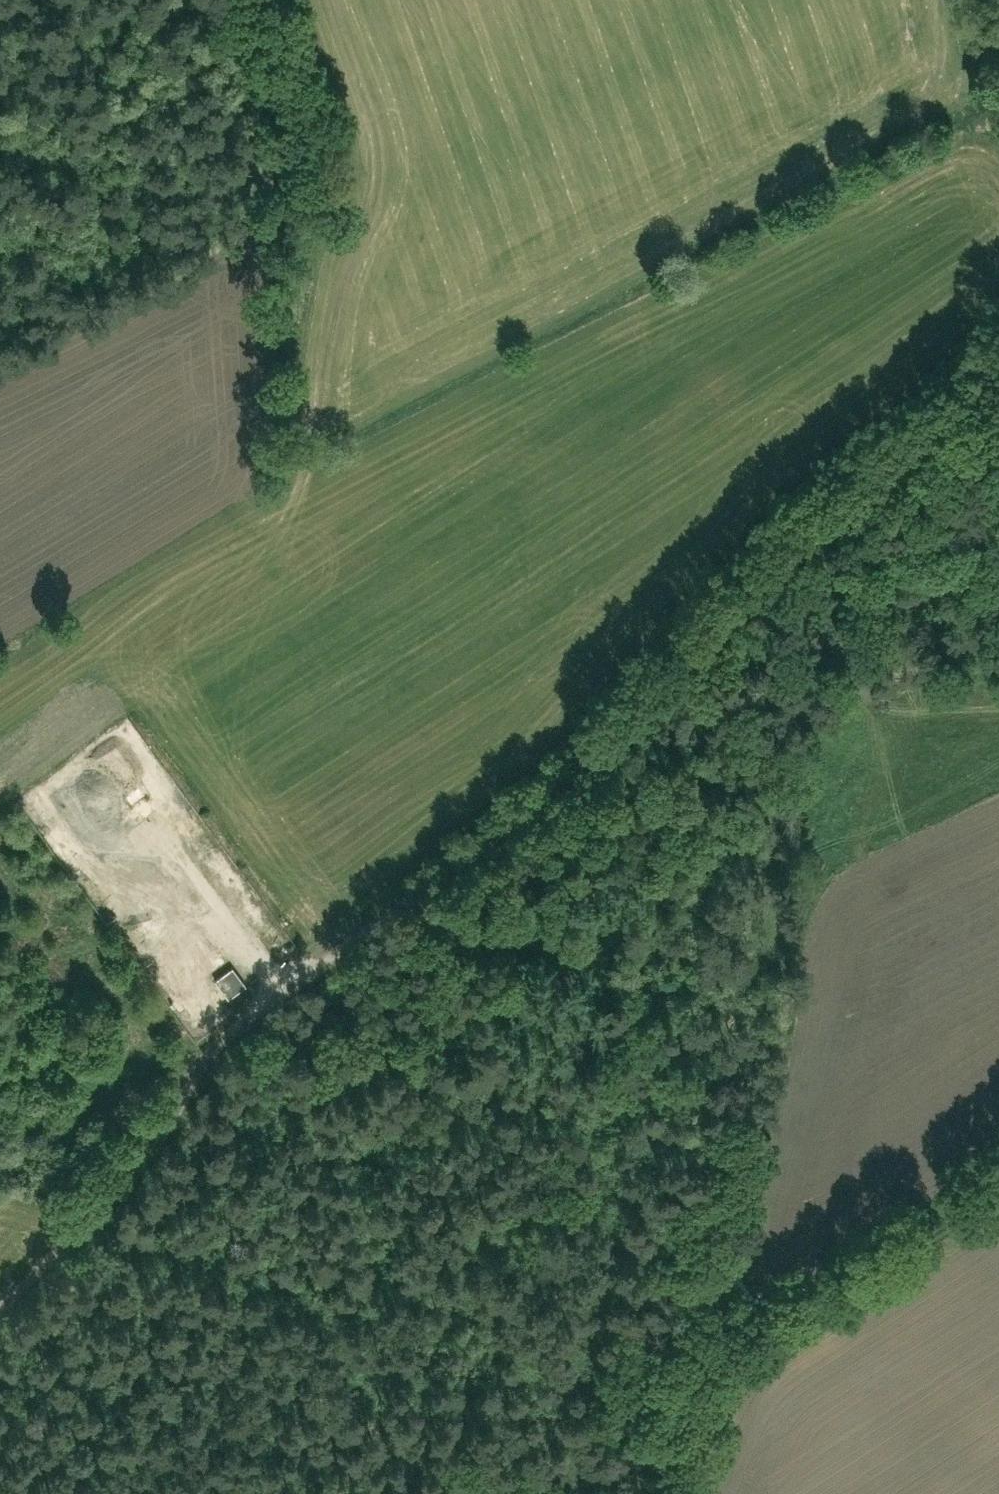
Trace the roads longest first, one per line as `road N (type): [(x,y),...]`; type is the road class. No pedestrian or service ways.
road 1 (track): [(998,387),(877,484),(657,698),(243,1022),(205,1060),(86,1230),(0,1316)]

